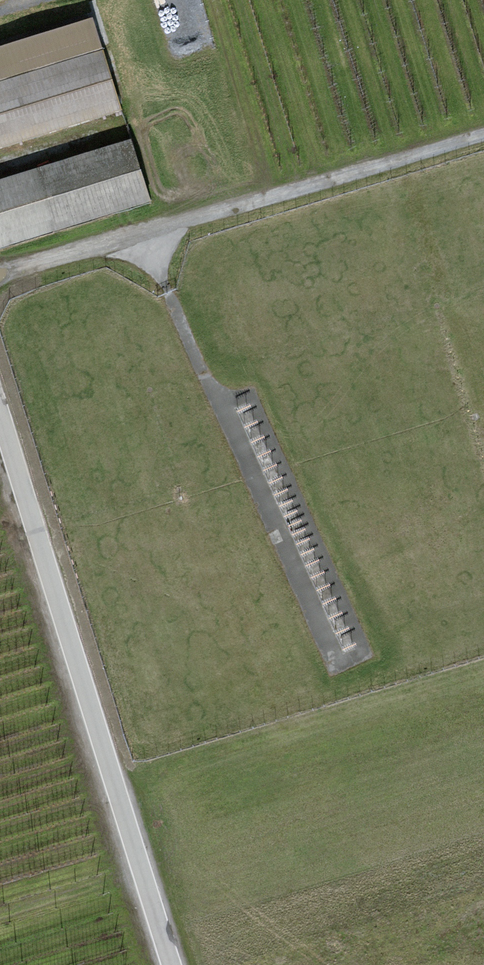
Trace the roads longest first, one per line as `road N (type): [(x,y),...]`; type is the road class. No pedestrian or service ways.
road 1 (unclassified): [(172,964),(0,413)]
road 2 (track): [(0,280),(483,144)]
road 3 (track): [(150,242),(328,647)]

